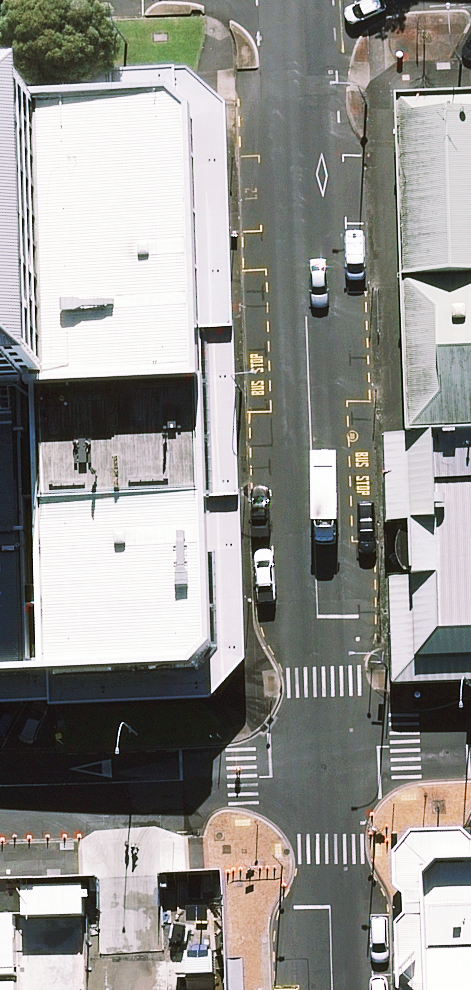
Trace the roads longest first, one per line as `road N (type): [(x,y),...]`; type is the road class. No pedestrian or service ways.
road 1 (unclassified): [(296,0),(329,768)]
road 2 (residential): [(329,768),(0,787)]
road 3 (unclassified): [(329,768),(333,989)]
road 4 (residential): [(470,748),(329,768)]

